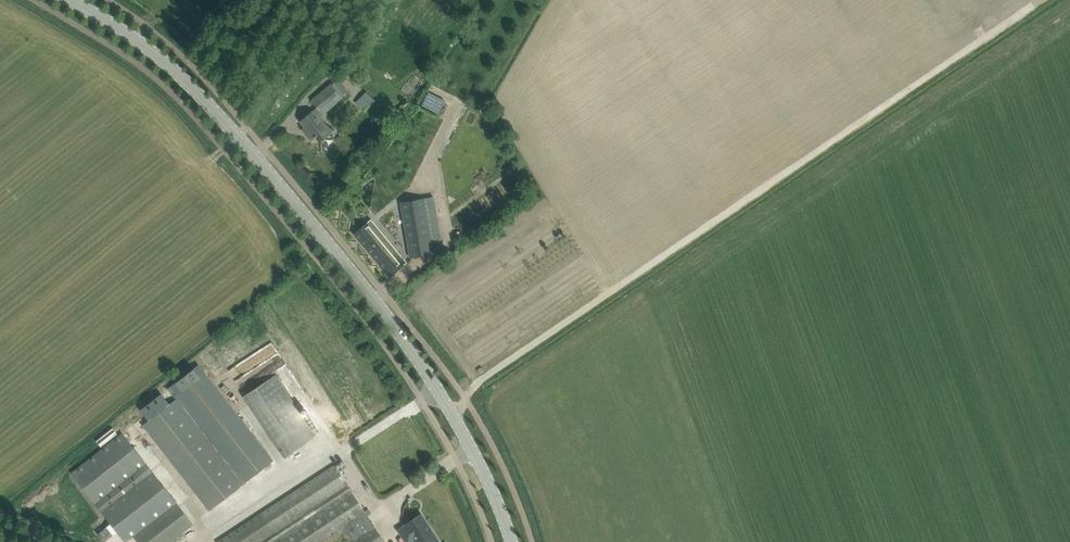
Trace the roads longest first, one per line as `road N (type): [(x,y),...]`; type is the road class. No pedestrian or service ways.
road 1 (secondary): [(511,541),(482,467),(416,356),(207,102),(125,31),(73,0)]

